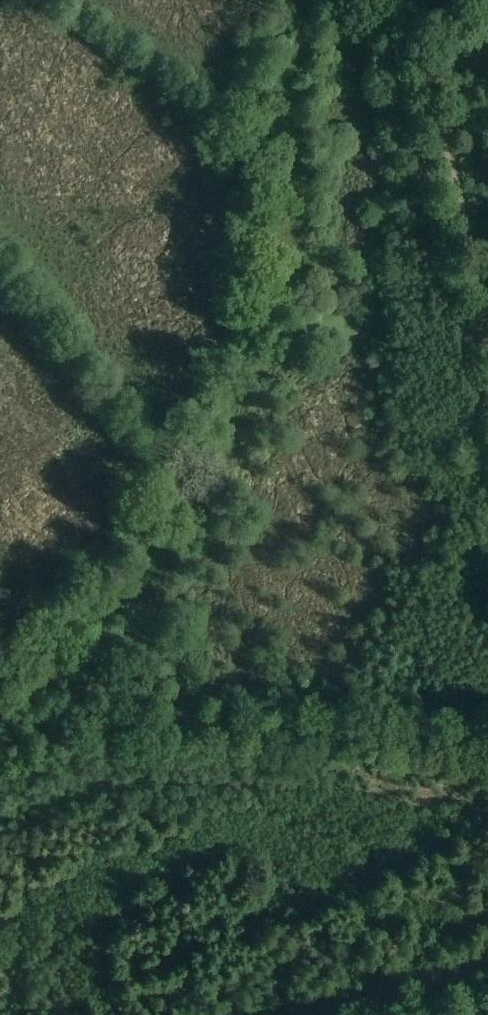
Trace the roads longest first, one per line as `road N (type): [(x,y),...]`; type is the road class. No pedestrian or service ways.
road 1 (track): [(0,717),(27,714),(172,530),(257,394),(286,278),(290,60),(311,0)]
road 2 (track): [(27,714),(487,738)]
road 3 (track): [(487,326),(408,0)]

